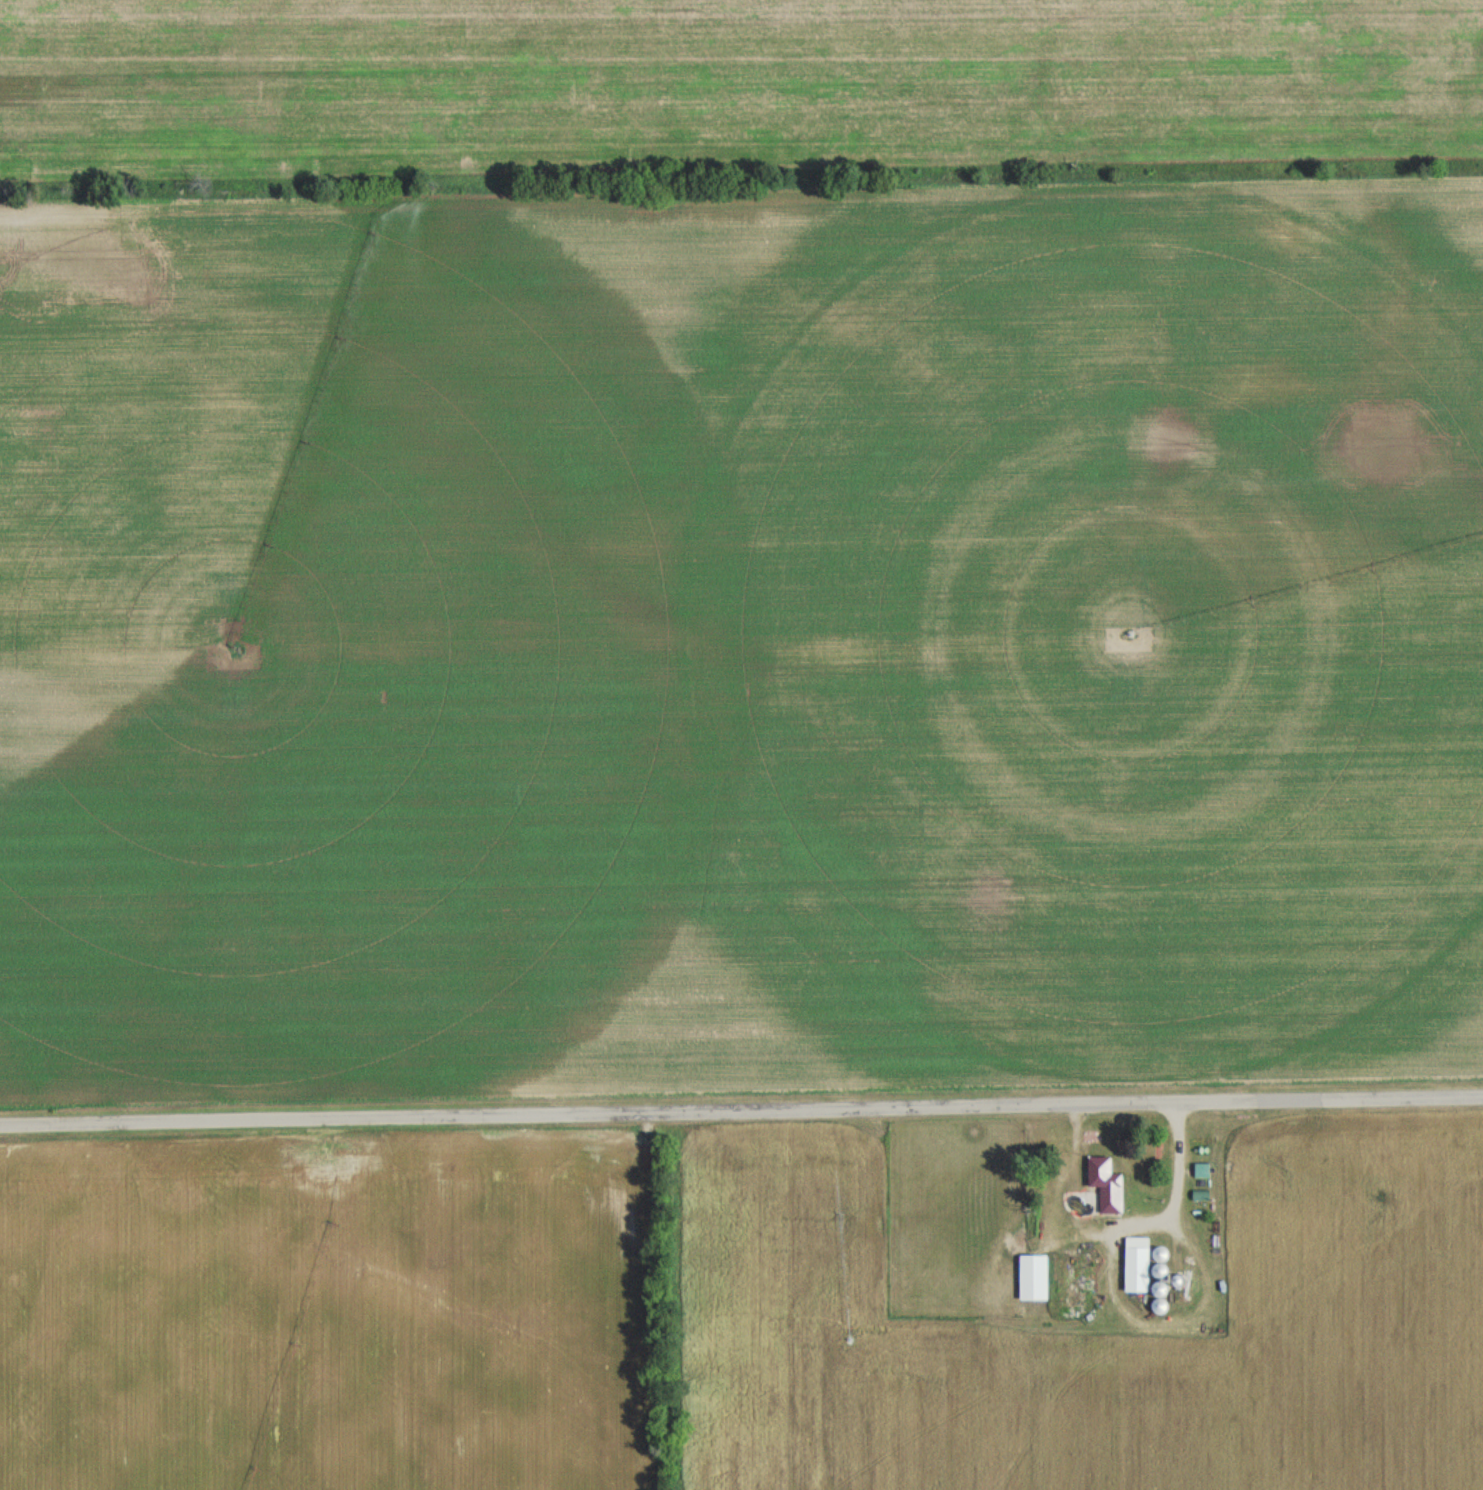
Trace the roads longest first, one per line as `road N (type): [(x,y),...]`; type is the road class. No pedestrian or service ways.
road 1 (residential): [(1482,1096),(0,1131)]

